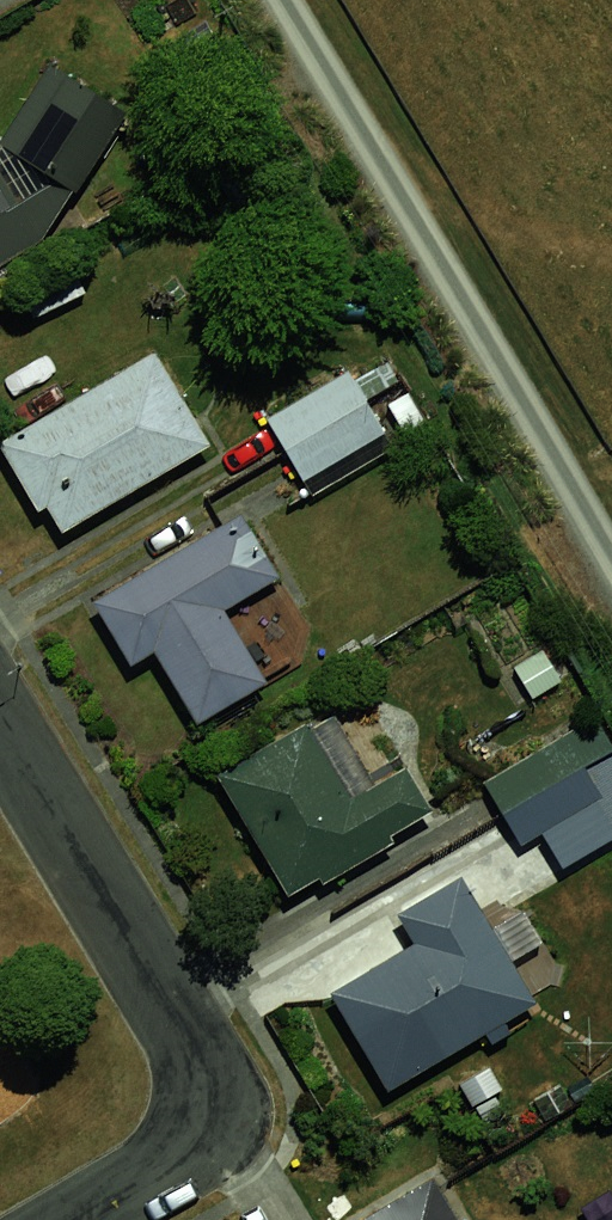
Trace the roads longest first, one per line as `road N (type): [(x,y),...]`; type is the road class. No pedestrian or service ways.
road 1 (residential): [(0,751),(204,1066),(212,1102),(202,1131),(76,1219)]

